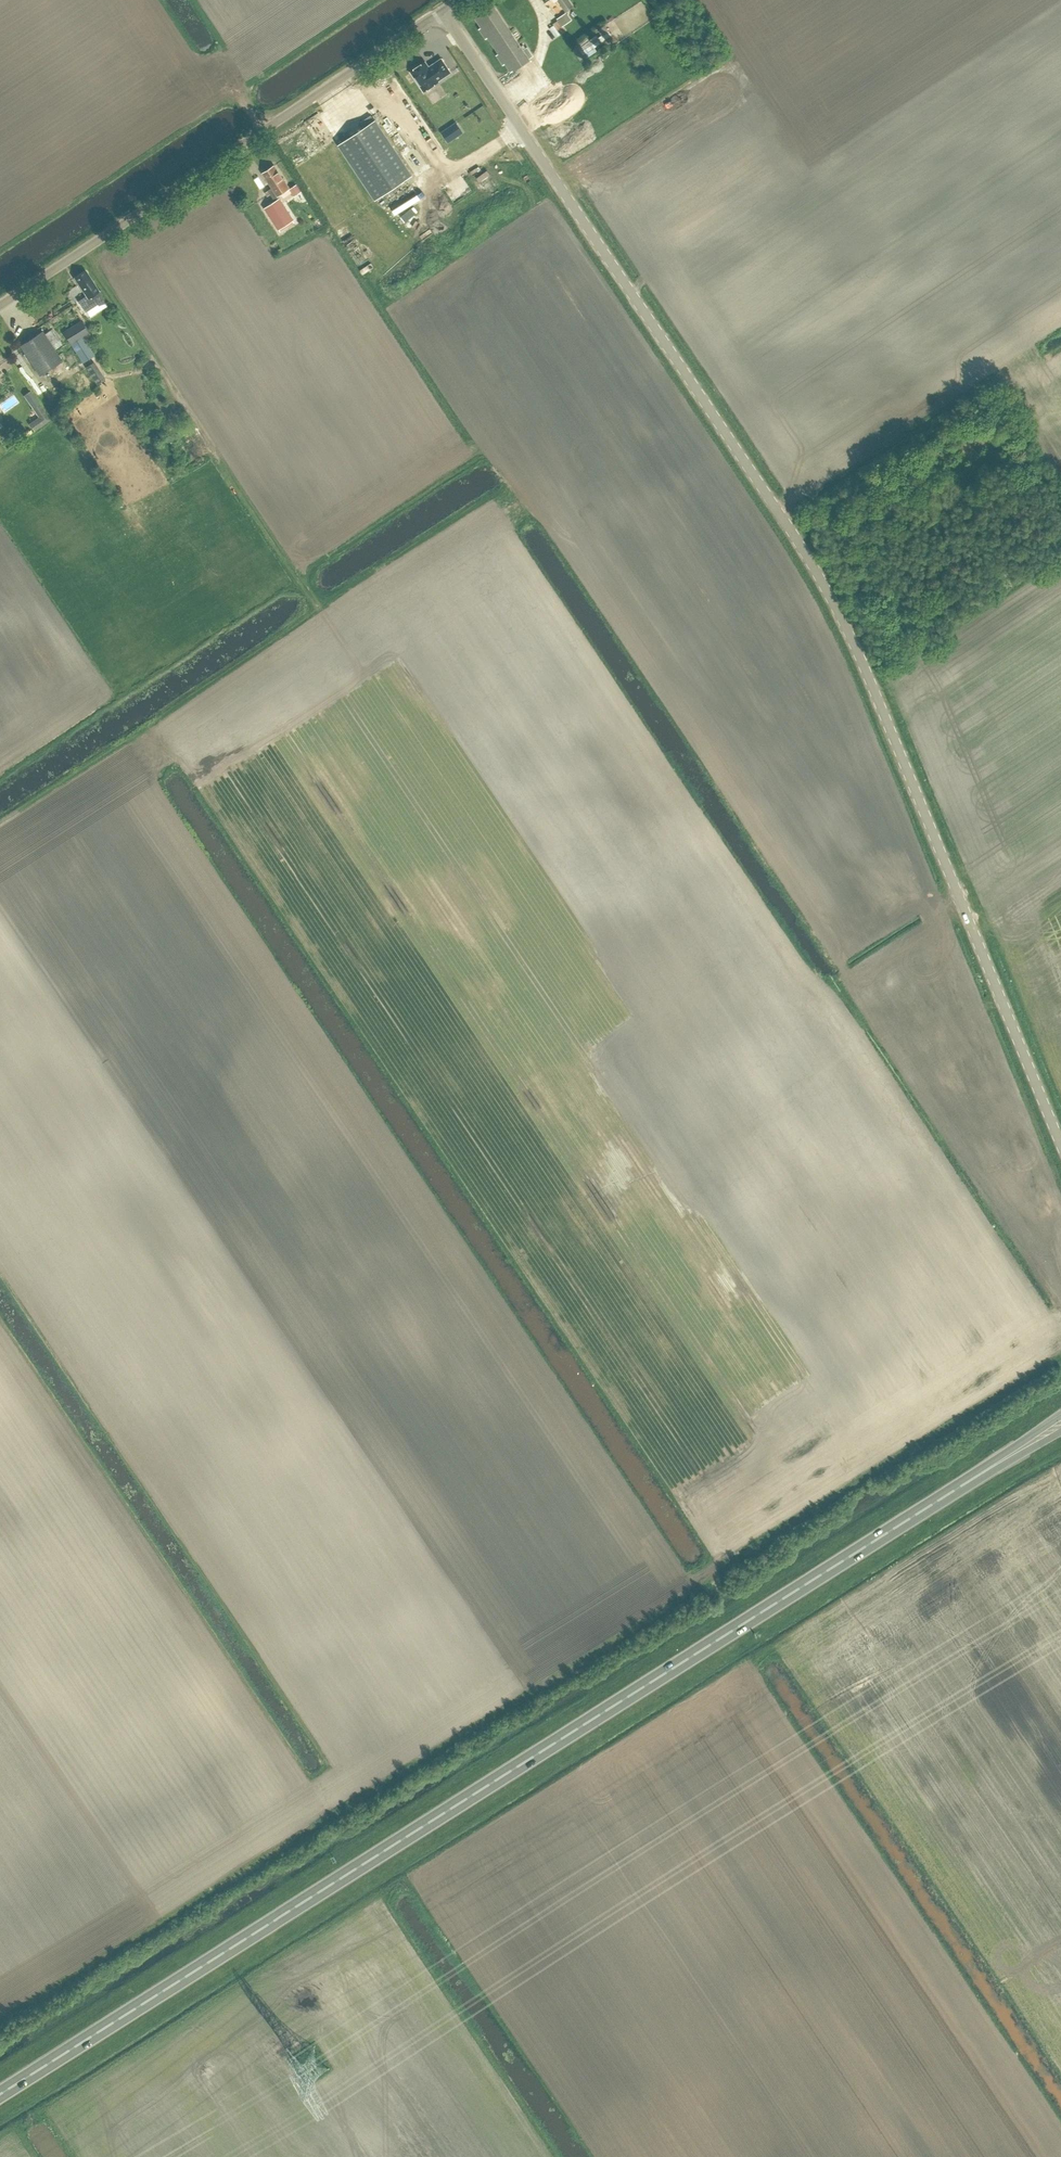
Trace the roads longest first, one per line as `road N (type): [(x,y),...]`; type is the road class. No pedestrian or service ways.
road 1 (unclassified): [(1060,1146),(841,615),(443,11)]
road 2 (trunk): [(1060,1293),(825,1446),(402,1808),(206,1947),(147,2001)]
road 3 (trunk): [(165,1989),(1060,1415)]
road 4 (trunk): [(165,1989),(274,1940),(613,1758),(798,1679),(1060,1513)]
road 5 (unclassified): [(0,305),(443,11)]
road 6 (trunk): [(0,2094),(147,2001)]

